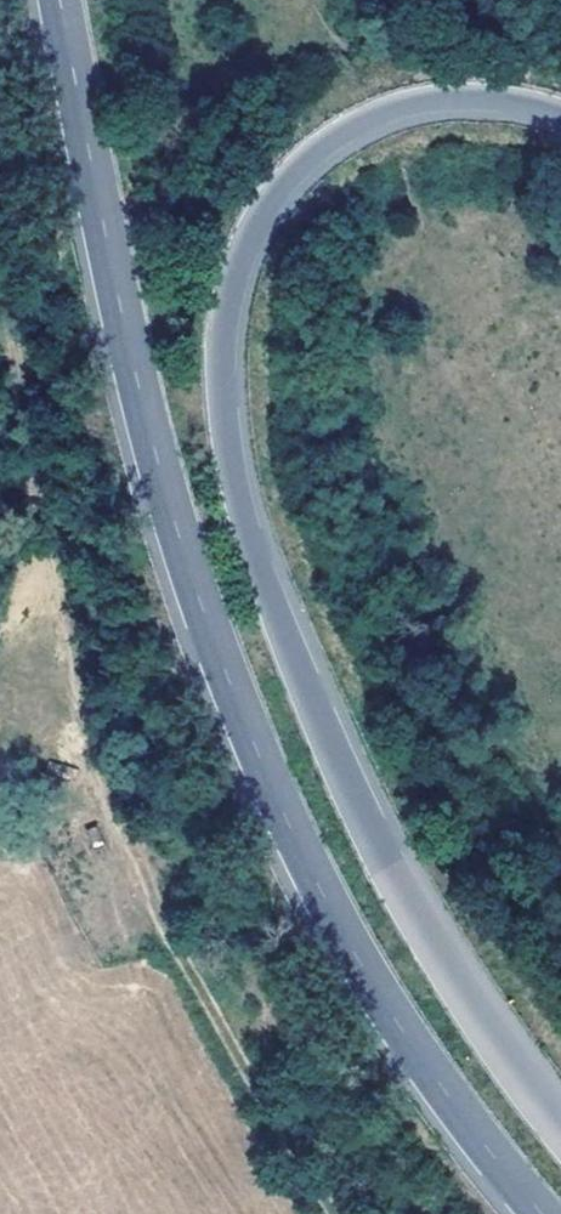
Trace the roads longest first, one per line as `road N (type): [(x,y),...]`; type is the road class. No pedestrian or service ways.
road 1 (motorway): [(560,1142),(419,920),(307,701),(234,479),(222,397),(232,261),(297,166),(379,114),(431,98),(503,99),(560,114)]
road 2 (motorway): [(62,0),(144,403),(246,721),(337,928),(436,1098),(526,1213)]
road 3 (track): [(340,1213),(232,1049),(111,816),(89,718),(67,664),(0,219)]

